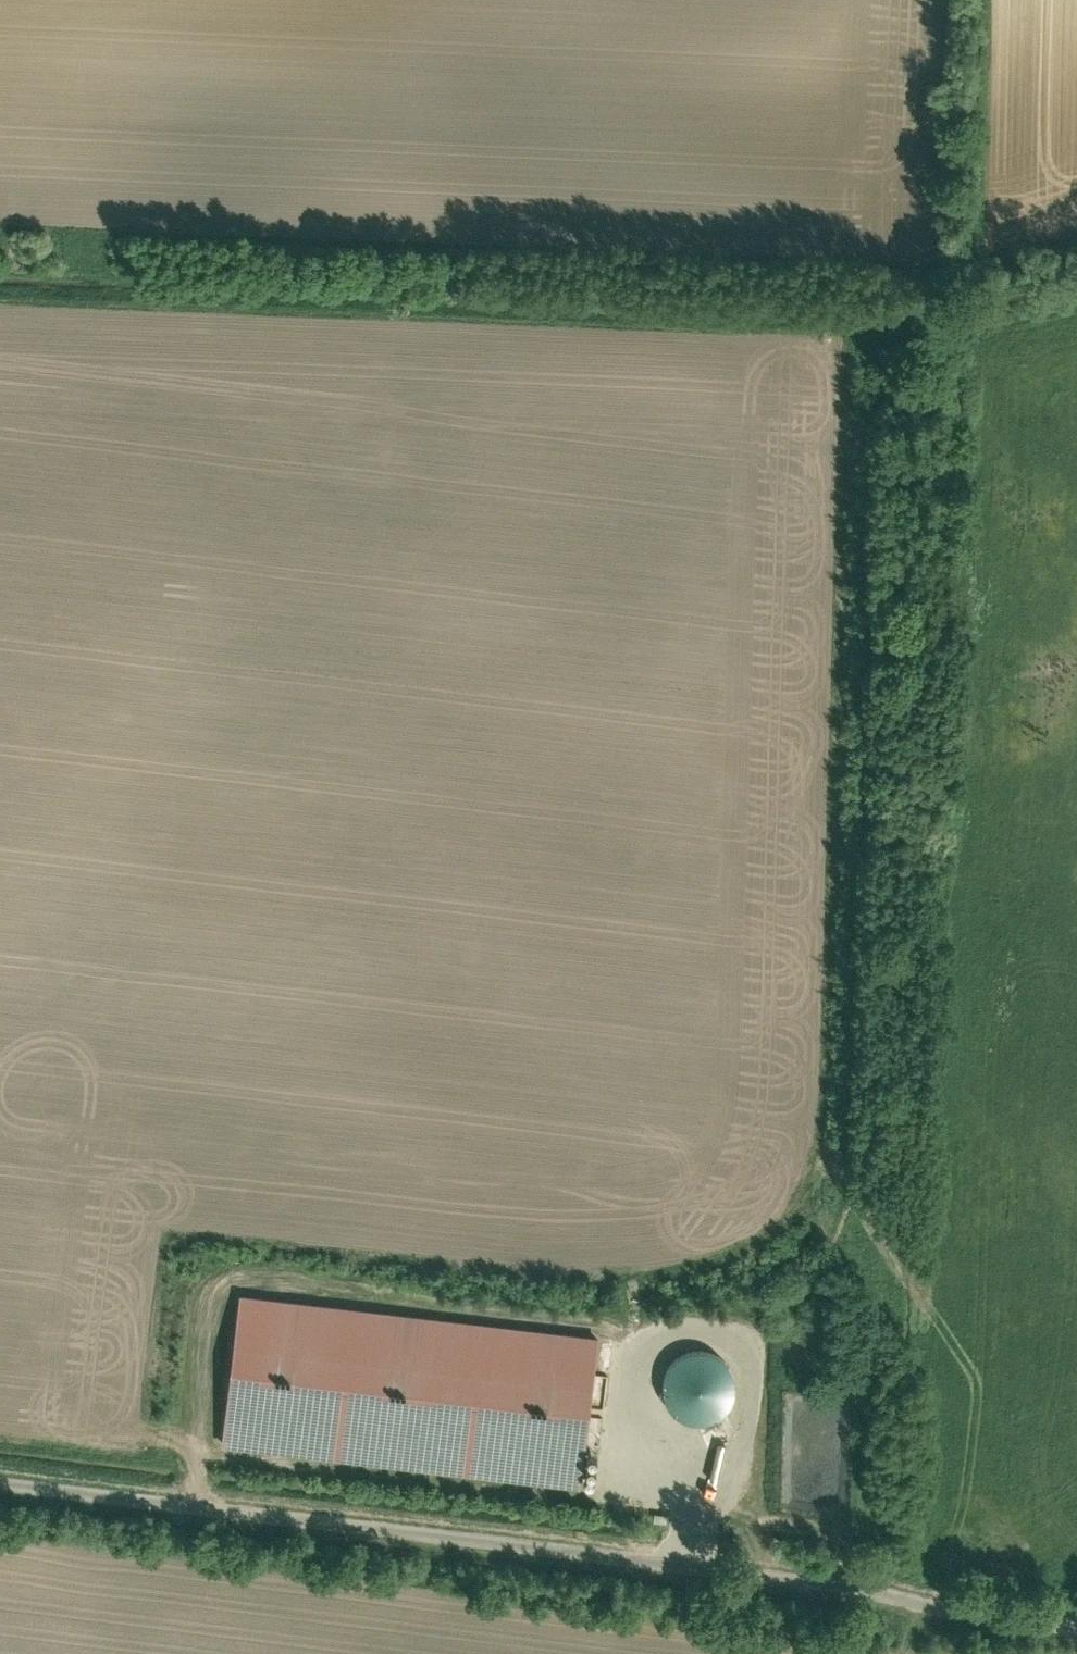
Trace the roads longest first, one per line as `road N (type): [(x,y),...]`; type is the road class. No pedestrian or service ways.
road 1 (residential): [(1076,1632),(962,1618),(834,1588),(0,1483)]

